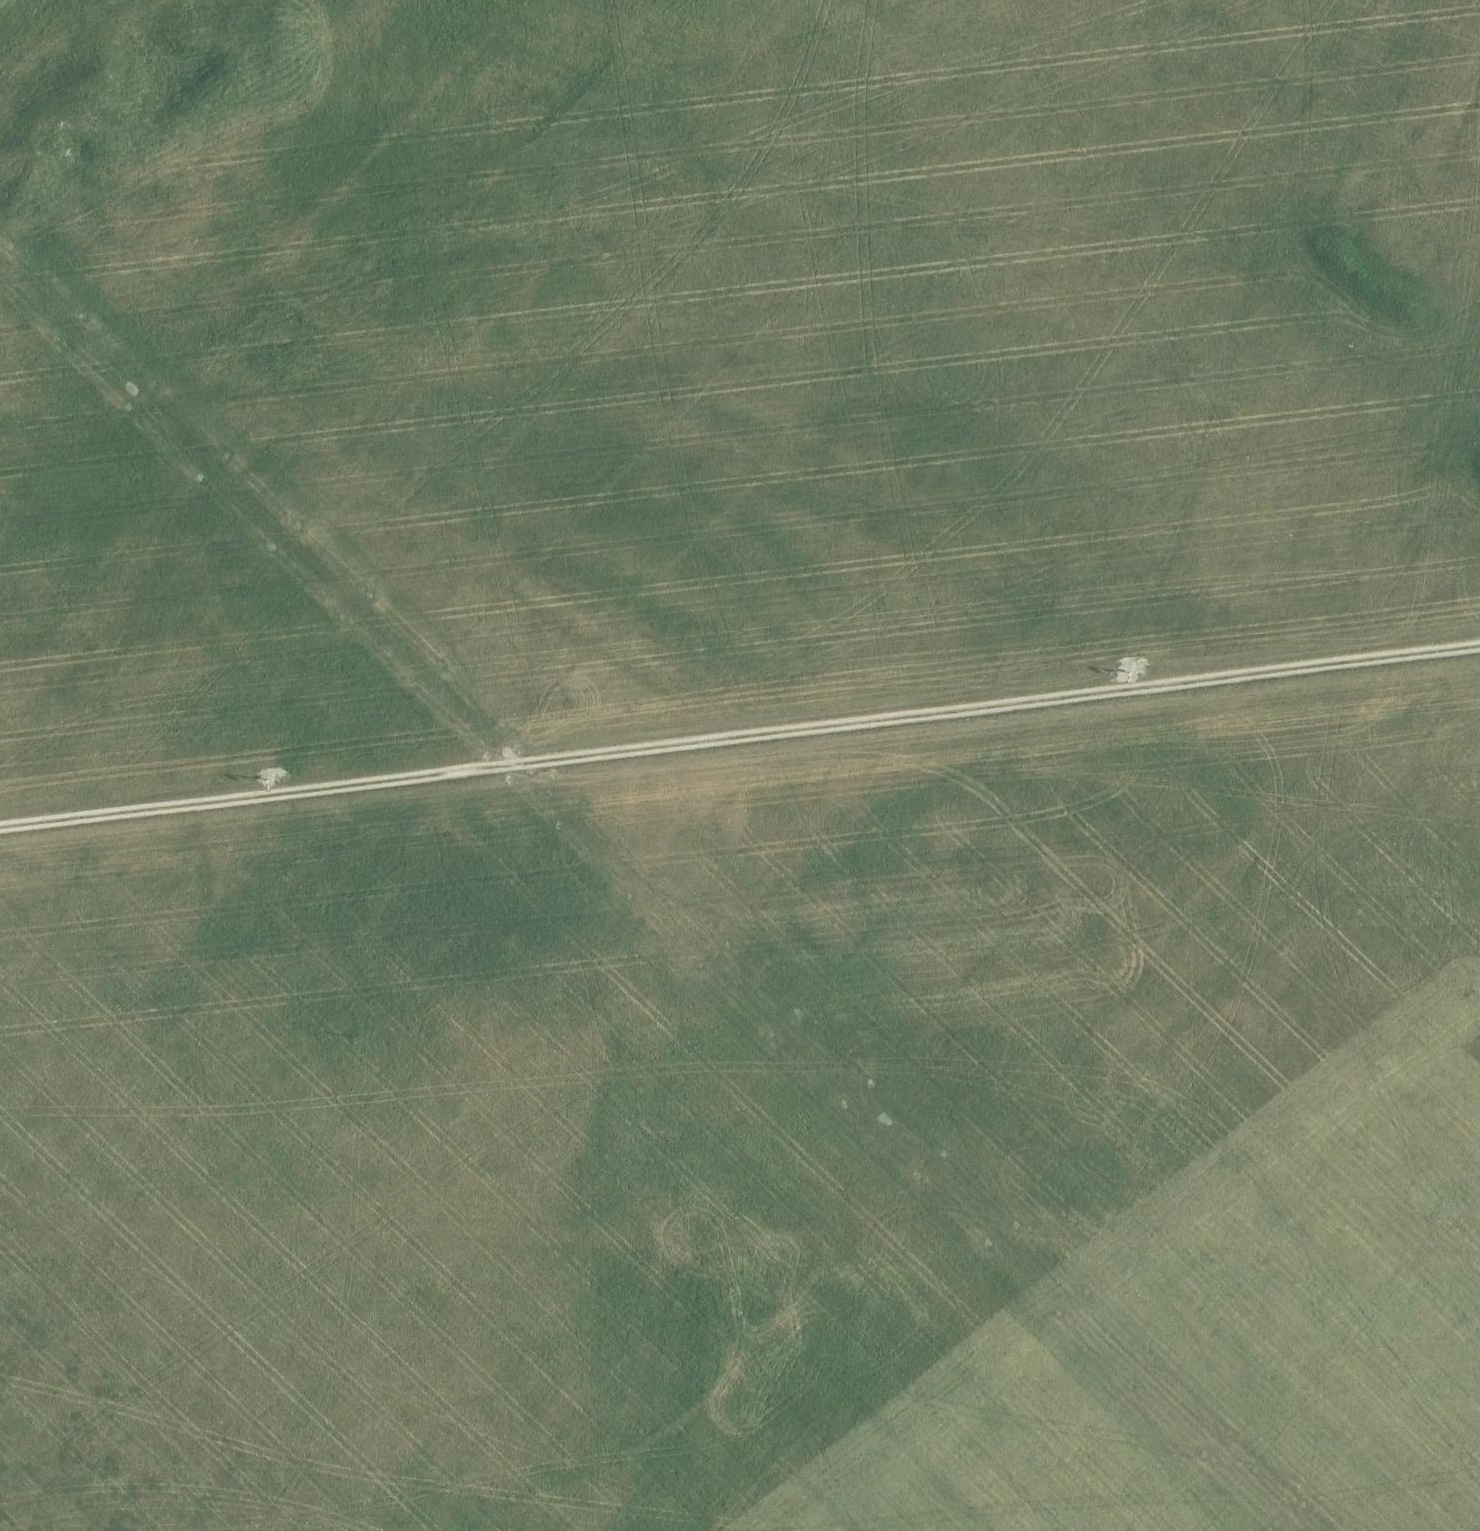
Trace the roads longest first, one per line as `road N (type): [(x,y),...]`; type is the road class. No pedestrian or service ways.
road 1 (track): [(1479,643),(0,824)]

